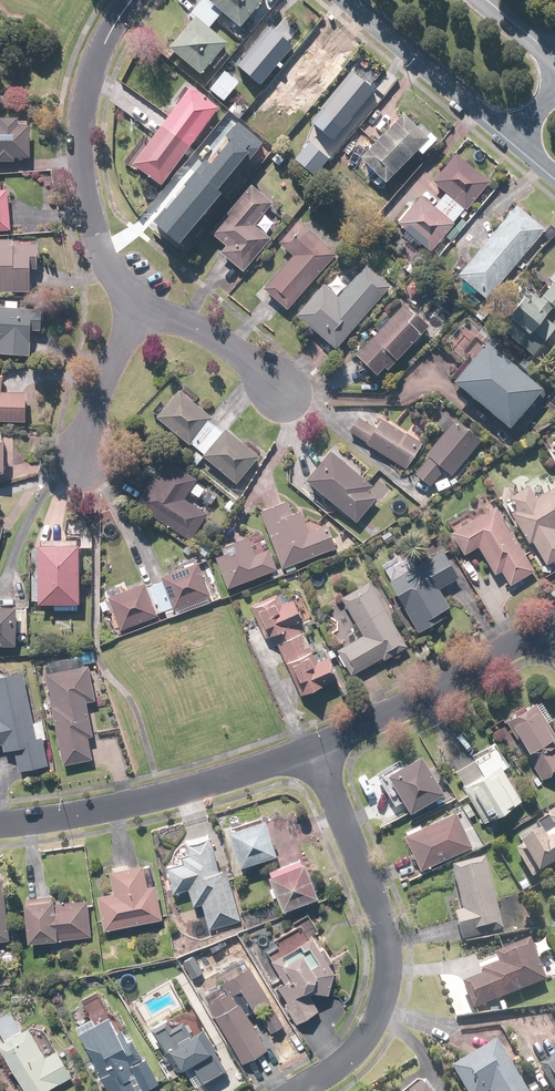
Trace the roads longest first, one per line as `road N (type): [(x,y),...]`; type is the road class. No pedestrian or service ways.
road 1 (residential): [(315,751),(385,938),(387,975),(362,1040),(294,1090)]
road 2 (residential): [(133,0),(89,84),(81,178),(114,282),(136,311)]
road 3 (residential): [(315,751),(74,815),(0,824)]
road 4 (residential): [(549,626),(315,751)]
road 5 (tertiary): [(512,138),(350,0)]
road 6 (residential): [(136,311),(200,330),(283,391)]
road 7 (residential): [(136,311),(90,422),(86,454)]

